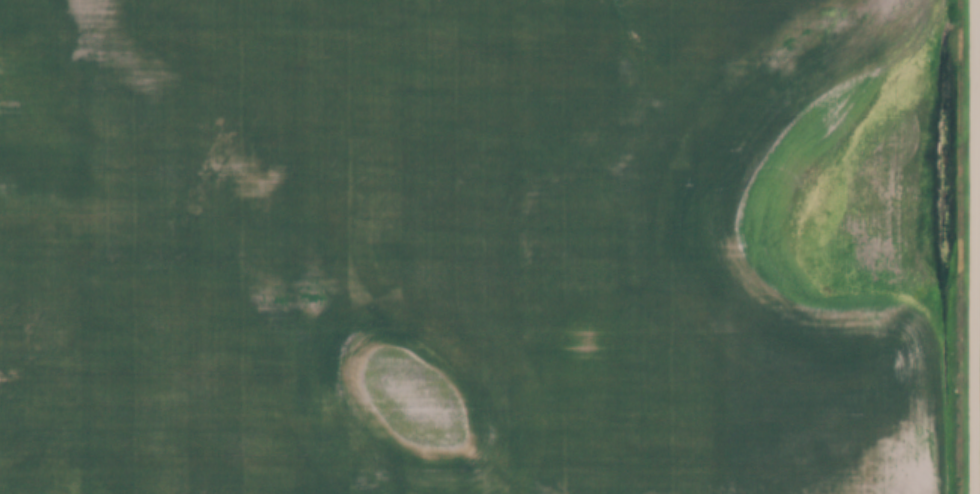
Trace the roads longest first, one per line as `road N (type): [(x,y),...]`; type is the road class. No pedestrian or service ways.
road 1 (residential): [(975,493),(976,0)]

